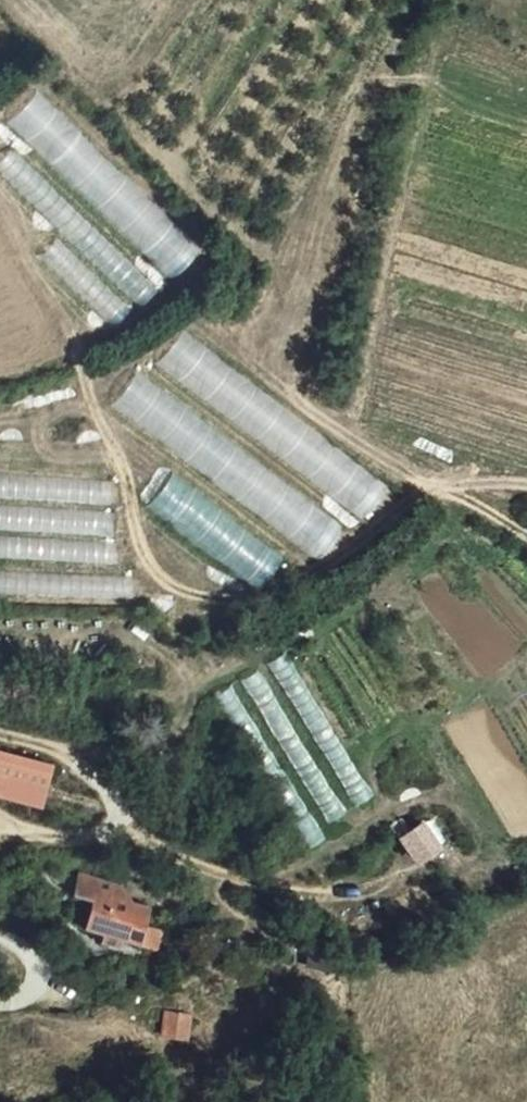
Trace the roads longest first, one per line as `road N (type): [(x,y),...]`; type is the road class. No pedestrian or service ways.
road 1 (unclassified): [(0,829),(112,824),(109,793),(55,755),(14,742)]
road 2 (unclassified): [(0,1003),(12,1004),(47,983),(38,953),(0,935)]

